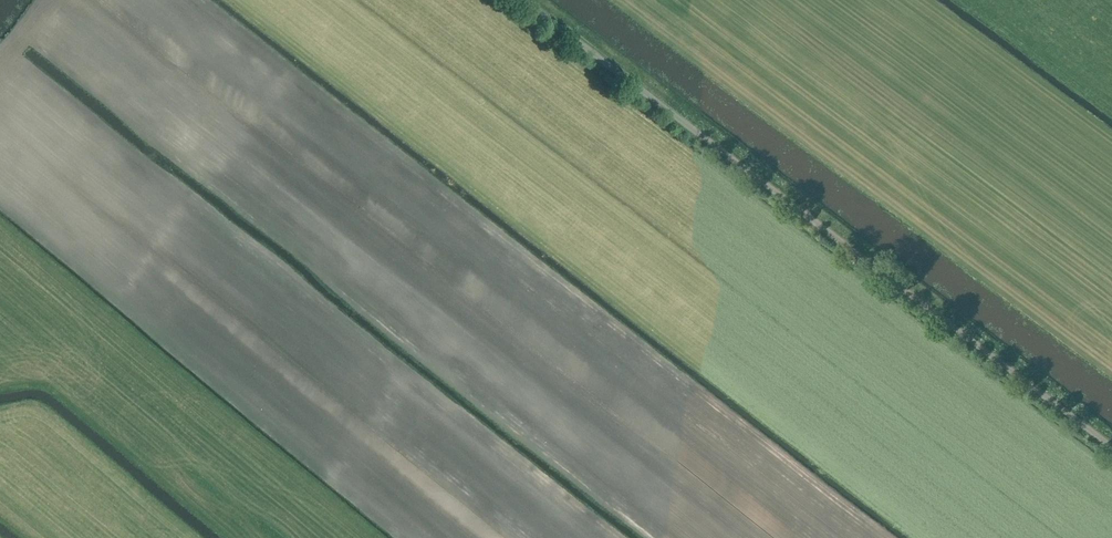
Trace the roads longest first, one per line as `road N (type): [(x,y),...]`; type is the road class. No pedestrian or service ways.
road 1 (unclassified): [(1111,449),(523,0)]

